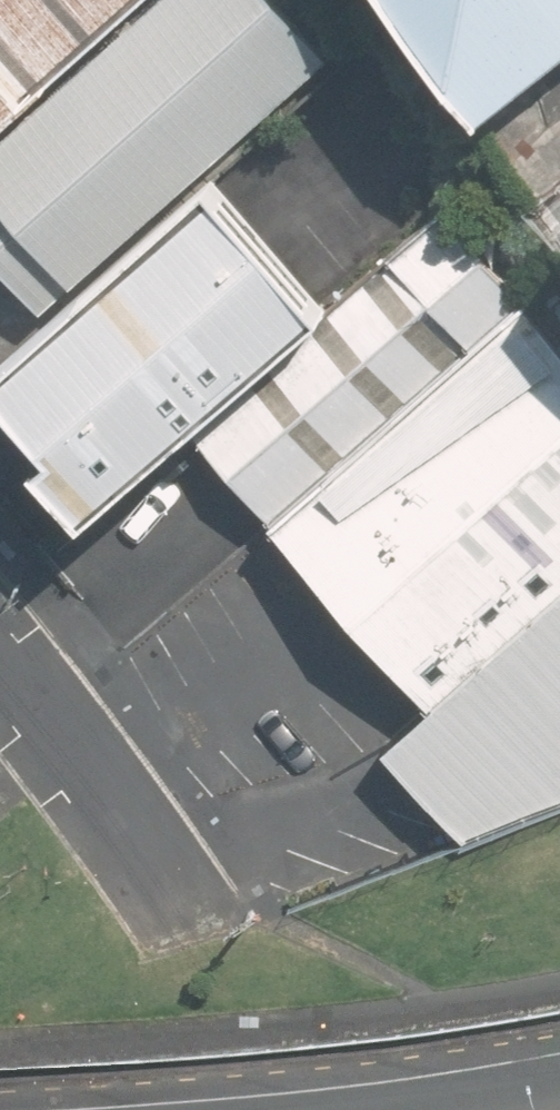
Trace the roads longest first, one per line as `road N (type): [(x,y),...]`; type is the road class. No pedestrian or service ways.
road 1 (unclassified): [(175,895),(0,652)]
road 2 (primary): [(369,1109),(559,1081)]

